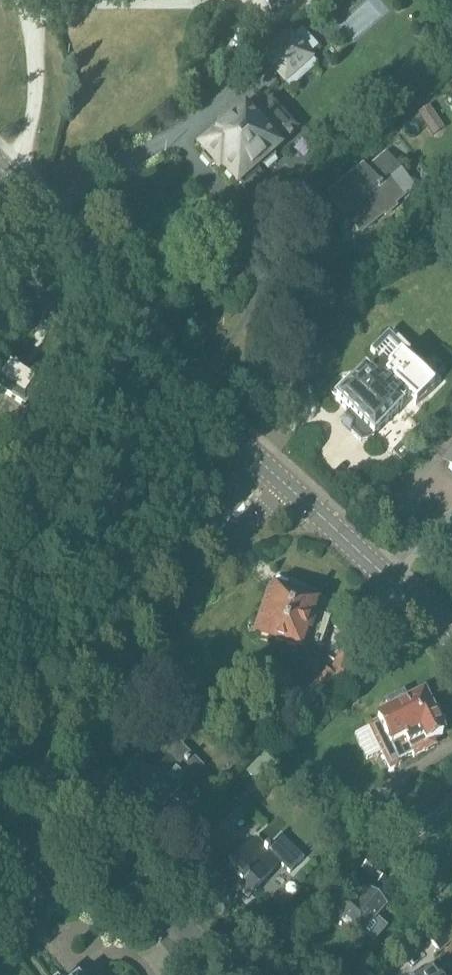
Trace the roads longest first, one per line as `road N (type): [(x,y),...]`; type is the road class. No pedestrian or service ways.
road 1 (unclassified): [(17,753),(256,461)]
road 2 (unclassified): [(241,974),(17,753)]
road 3 (tertiary): [(256,461),(52,228)]
road 4 (tertiary): [(451,645),(256,461)]
road 5 (residential): [(19,187),(35,65),(18,0)]

